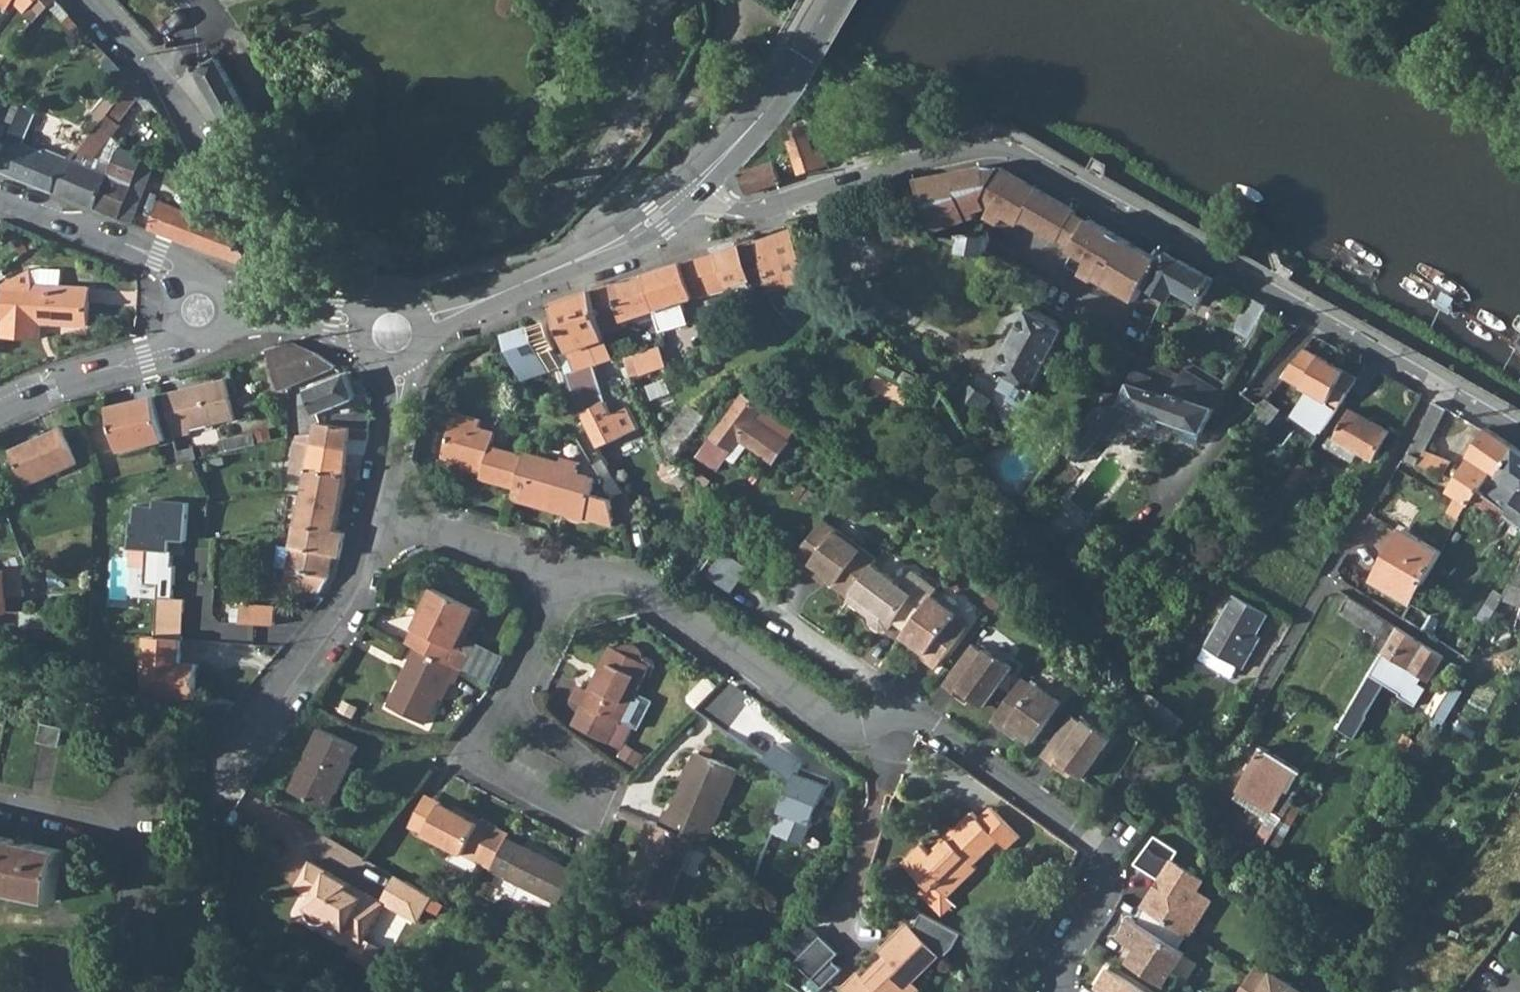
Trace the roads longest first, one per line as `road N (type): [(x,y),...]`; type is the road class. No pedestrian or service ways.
road 1 (residential): [(696,183),(741,216),(850,180),(1007,142),(1519,424)]
road 2 (residential): [(577,565),(647,586),(841,724),(905,715),(1093,849),(1111,873),(1108,895),(1065,969),(1063,991)]
road 3 (residential): [(85,0),(181,107),(286,263),(287,312)]
road 4 (residential): [(374,521),(360,585),(225,780)]
road 5 (residential): [(508,710),(470,761),(586,834),(609,787)]
road 6 (residential): [(476,304),(599,252),(696,183)]
road 7 (residential): [(374,521),(577,565)]
road 8 (residential): [(178,280),(157,259),(0,197)]
road 9 (residential): [(0,404),(174,349),(180,338)]
road 10 (residential): [(577,565),(508,710)]
road 11 (residential): [(123,834),(140,888),(142,991)]
road 12 (residential): [(397,364),(397,418),(374,521)]
road 13 (residential): [(696,183),(794,67)]
road 14 (residential): [(0,802),(123,834)]
road 15 (residential): [(609,787),(508,710)]

